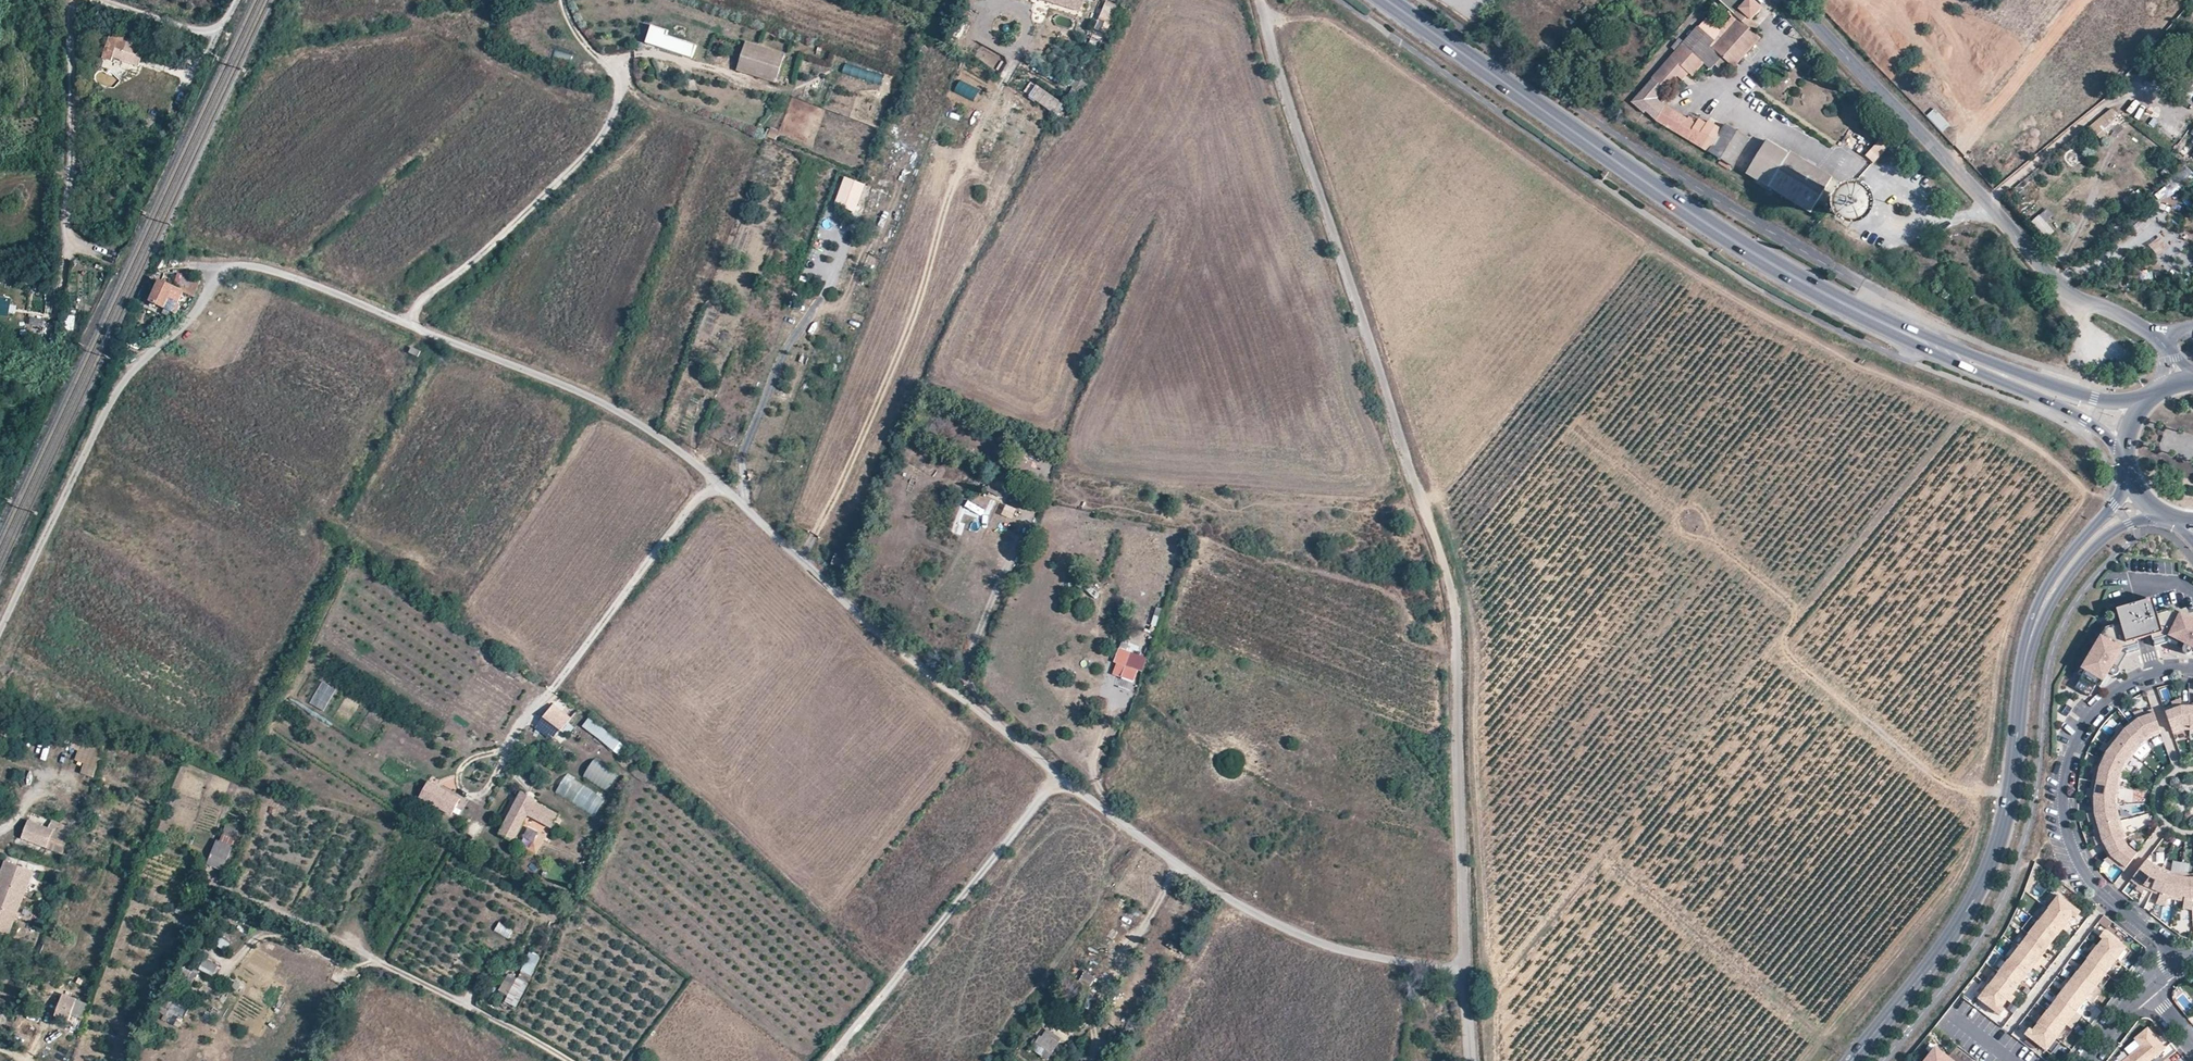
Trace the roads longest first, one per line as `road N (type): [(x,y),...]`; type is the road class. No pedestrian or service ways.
road 1 (unclassified): [(225,267),(269,268),(603,400),(656,433),(899,649),(1069,782)]
road 2 (unclassified): [(1465,970),(1452,587),(1256,0)]
road 3 (primary): [(1391,0),(1736,245),(1883,325)]
road 4 (tertiary): [(1862,1060),(1939,968),(2001,863),(2017,806),(2021,695),(2051,594)]
road 5 (unclassified): [(2162,339),(2059,288),(1794,0)]
road 6 (unclassified): [(1069,782),(1272,923),(1359,954),(1465,970)]
road 7 (track): [(407,323),(428,294),(599,148),(618,84),(563,0)]
road 8 (unclassified): [(225,267),(196,312),(115,393),(0,624)]
road 9 (residential): [(2182,956),(2082,864),(2064,790),(2079,737),(2110,696),(2145,674),(2192,668)]
road 10 (unclassified): [(227,890),(563,1060)]
road 11 (unclassified): [(823,1060),(1069,782)]
road 12 (primary): [(2151,404),(2087,400),(1883,325)]
road 13 (primary): [(1883,325),(2077,417),(2129,456)]
road 14 (track): [(718,484),(560,686)]
road 15 (track): [(69,238),(73,0)]
road 16 (track): [(607,58),(672,55),(773,91)]
road 17 (track): [(106,0),(202,34),(218,33),(237,0)]
road 18 (tertiary): [(2132,474),(2051,594)]
road 19 (tertiary): [(2051,594),(2102,542),(2167,515)]

